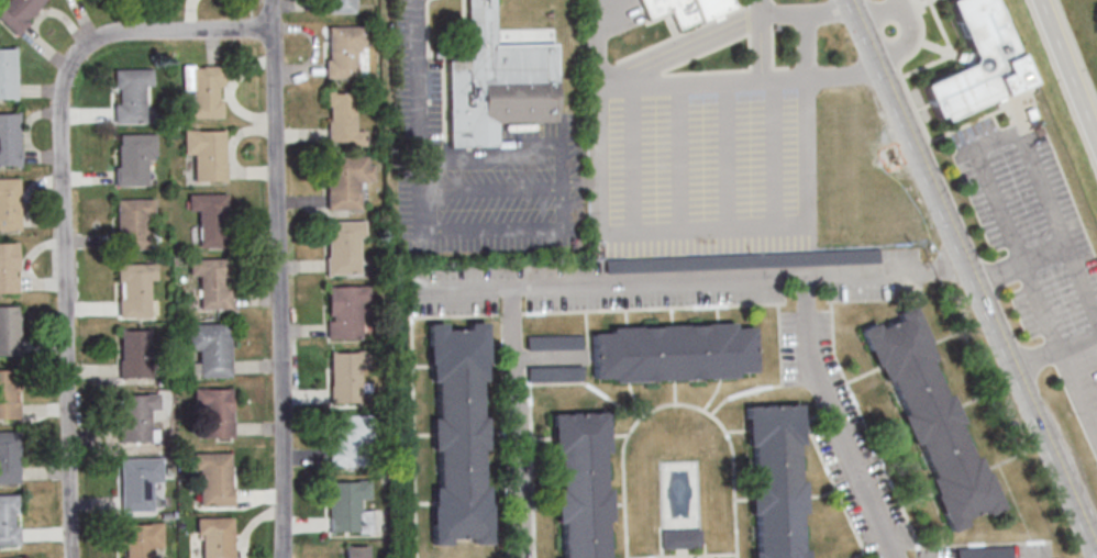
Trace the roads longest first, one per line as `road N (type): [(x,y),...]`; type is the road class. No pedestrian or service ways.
road 1 (residential): [(71,557),(59,107),(66,69),(80,47),(104,34),(272,26)]
road 2 (residential): [(281,557),(272,0)]
road 3 (residential): [(804,275),(421,288)]
road 4 (secondary): [(967,264),(1096,545)]
road 5 (residential): [(804,275),(810,369),(897,557)]
road 6 (secondary): [(845,0),(967,264)]
road 7 (residential): [(521,557),(510,288)]
road 8 (residential): [(804,275),(911,274),(967,264)]
road 9 (motorway): [(1047,0),(1096,129)]

